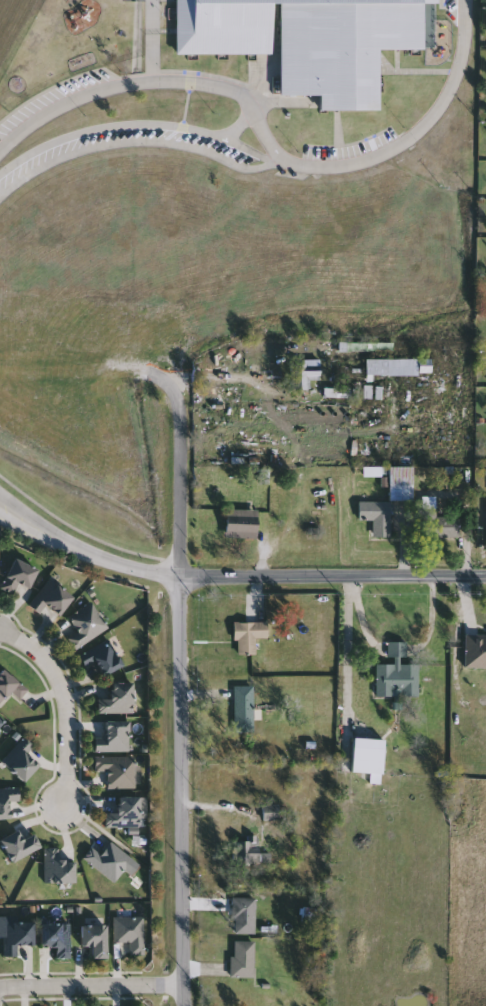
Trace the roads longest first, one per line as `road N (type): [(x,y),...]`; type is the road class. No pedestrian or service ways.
road 1 (tertiary): [(182,578),(186,1005)]
road 2 (tertiary): [(182,578),(485,575)]
road 3 (residential): [(69,814),(61,679),(0,627)]
road 4 (residential): [(186,984),(0,990)]
road 5 (tertiary): [(34,525),(93,554),(182,578)]

